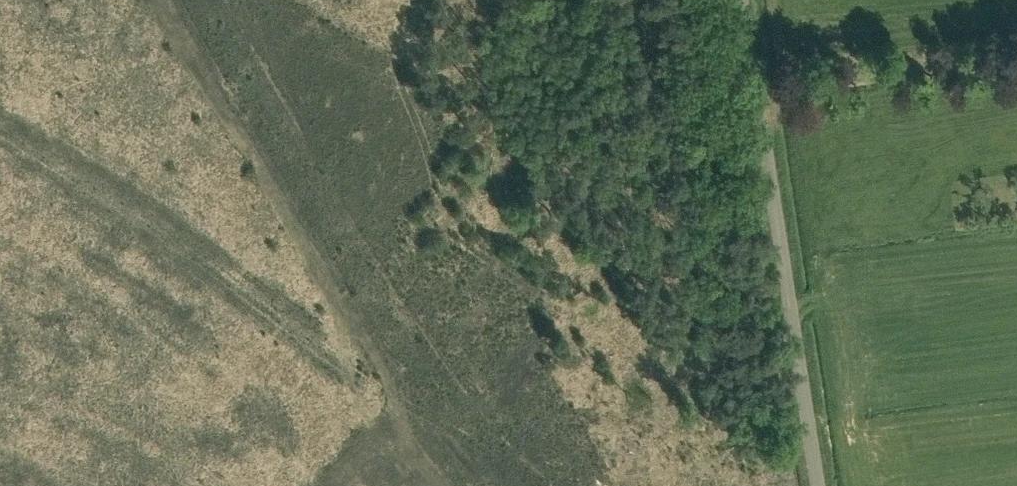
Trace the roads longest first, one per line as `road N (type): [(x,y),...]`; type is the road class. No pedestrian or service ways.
road 1 (unclassified): [(817,485),(743,0)]

